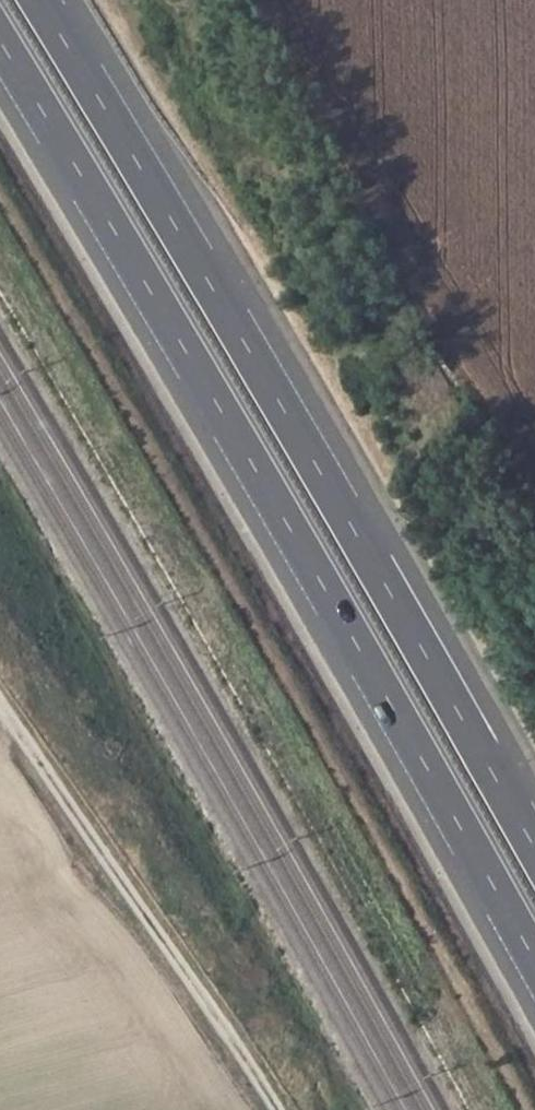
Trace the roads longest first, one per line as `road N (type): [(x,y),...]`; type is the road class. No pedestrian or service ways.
road 1 (motorway): [(0,48),(258,478),(534,967)]
road 2 (motorway): [(534,847),(39,0)]
road 3 (track): [(0,700),(277,1109)]

